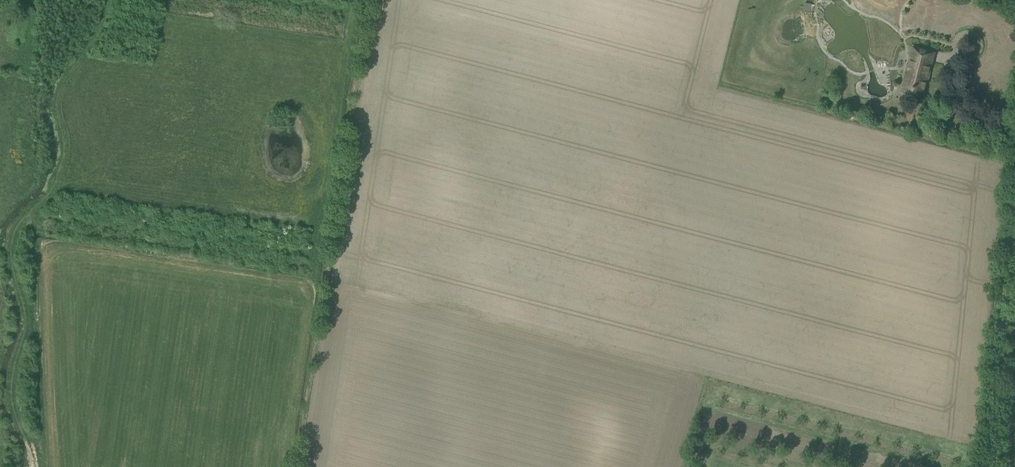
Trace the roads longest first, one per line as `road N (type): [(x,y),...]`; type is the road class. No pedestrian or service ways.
road 1 (unclassified): [(988,466),(1014,193)]

